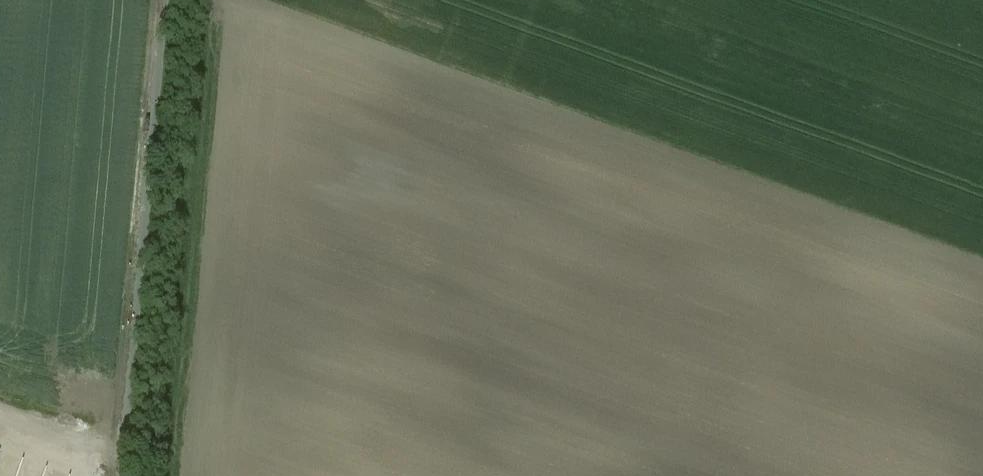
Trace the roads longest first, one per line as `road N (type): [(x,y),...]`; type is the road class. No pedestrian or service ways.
road 1 (unclassified): [(115,475),(162,0)]

